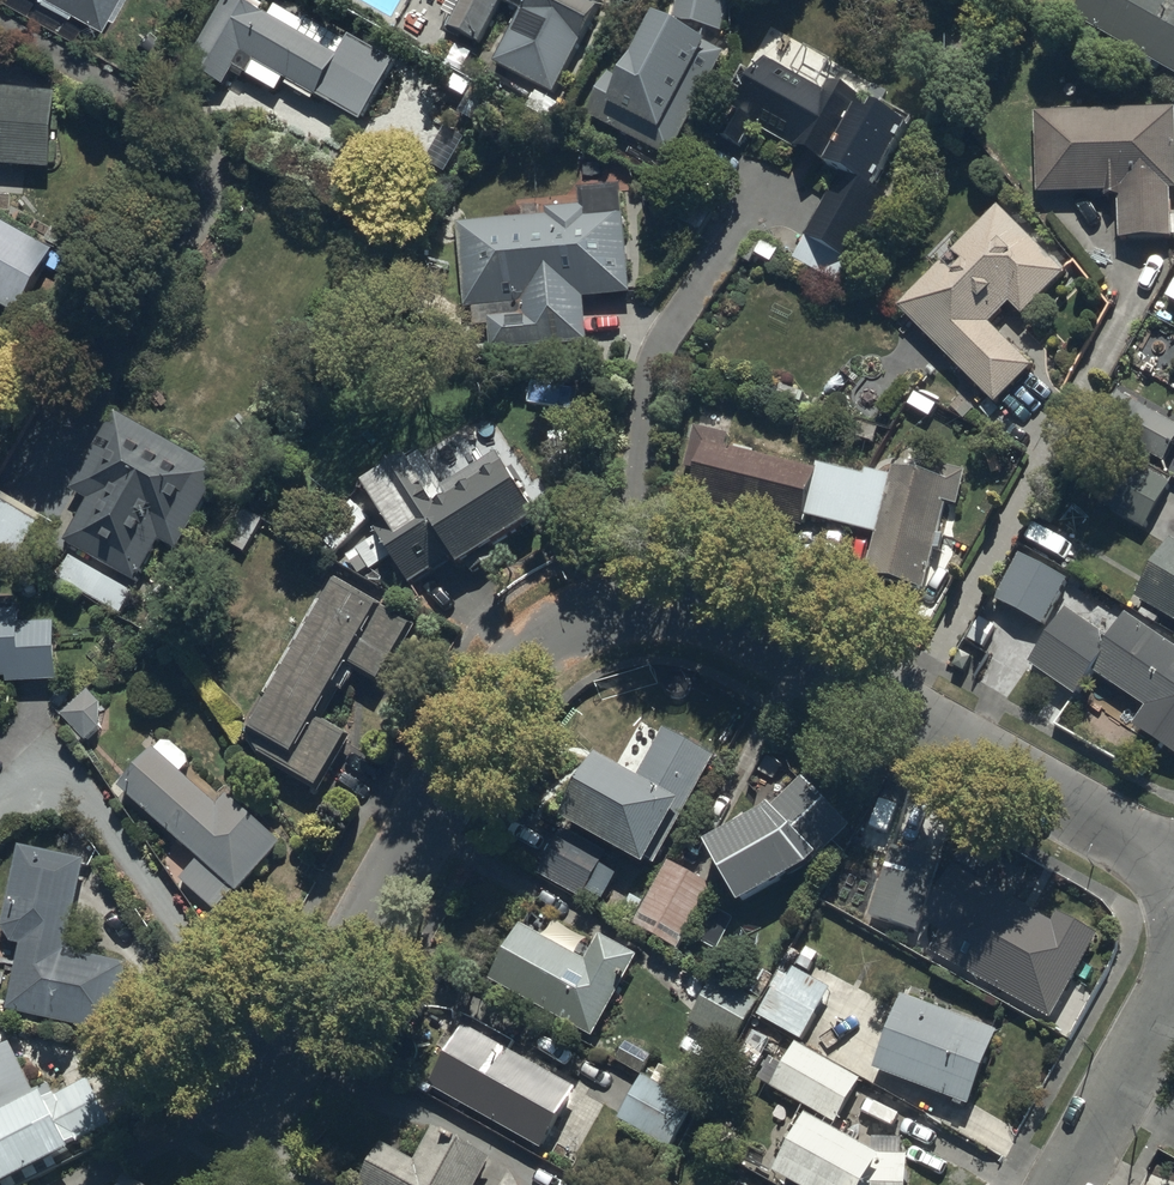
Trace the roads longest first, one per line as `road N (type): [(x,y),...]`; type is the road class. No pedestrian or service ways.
road 1 (residential): [(1173,870),(706,614),(624,603),(587,611),(508,665),(265,1098)]
road 2 (residential): [(1061,1184),(1173,980)]

